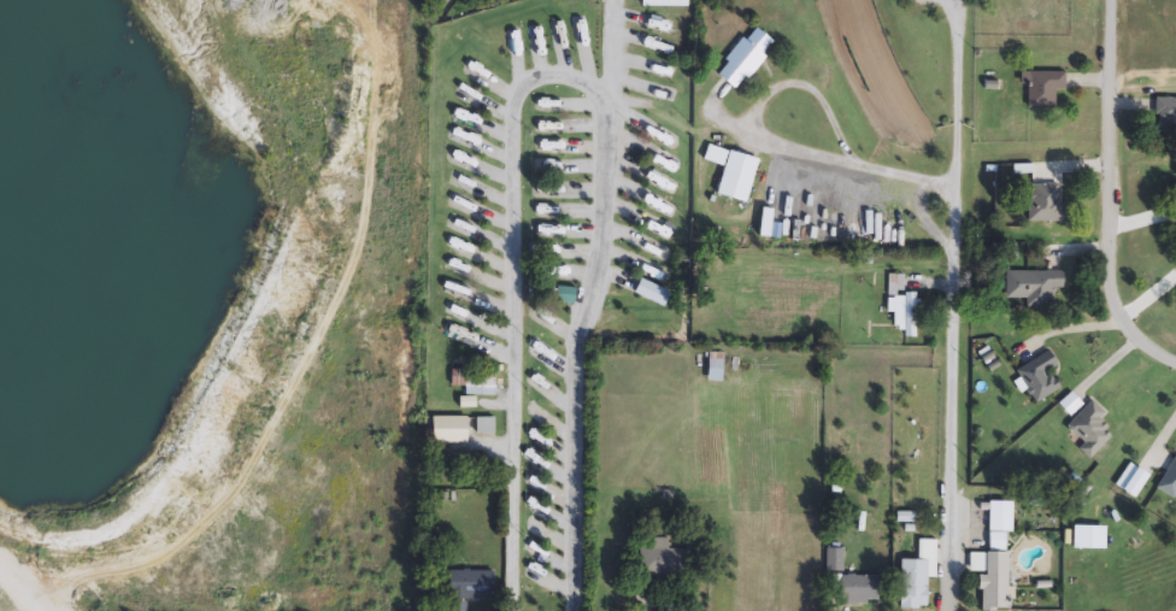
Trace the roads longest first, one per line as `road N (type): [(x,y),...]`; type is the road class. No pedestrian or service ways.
road 1 (residential): [(573,610),(569,347),(596,272),(612,117),(590,88),(558,78),(533,82),(514,106),(512,610)]
road 2 (residential): [(949,610),(959,190)]
road 3 (residential): [(1175,364),(1133,333),(1113,284),(1115,0)]

